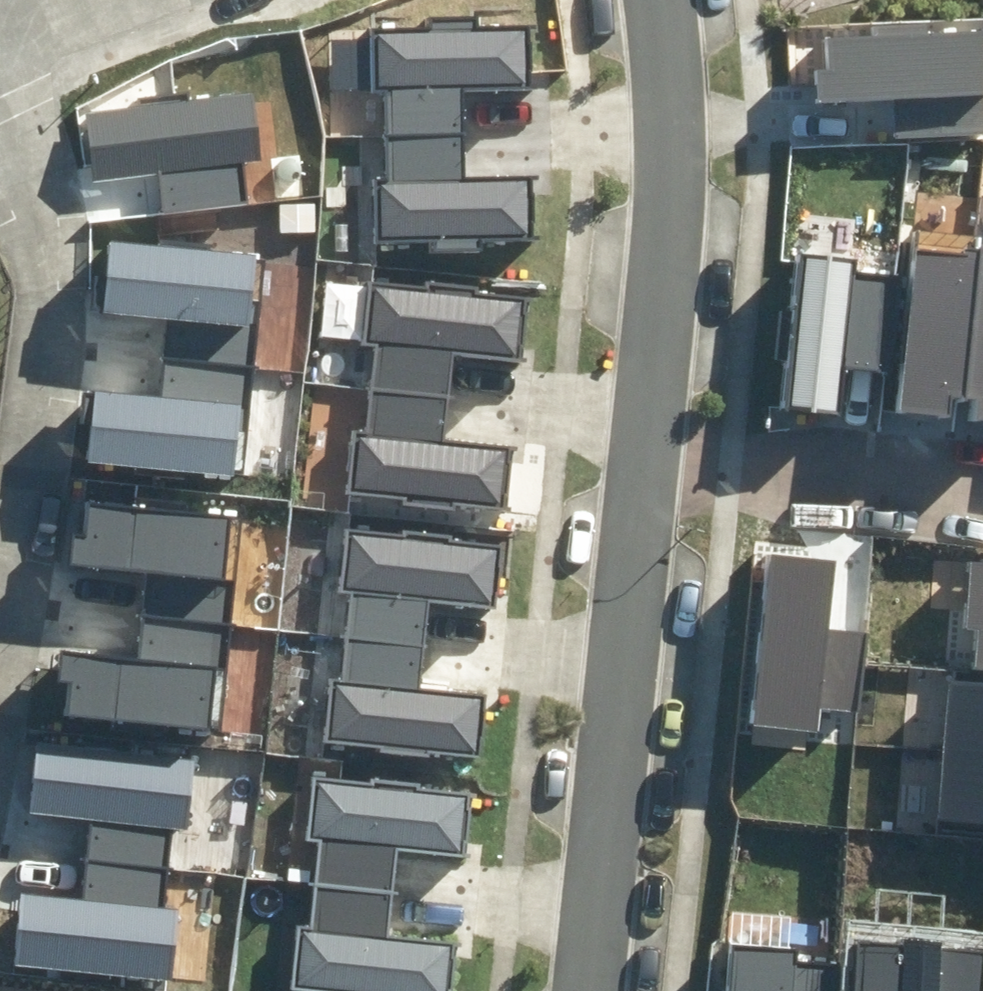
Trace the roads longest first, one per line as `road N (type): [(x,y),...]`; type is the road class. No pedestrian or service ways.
road 1 (residential): [(0,105),(42,200),(54,300),(0,645)]
road 2 (residential): [(647,447),(589,990)]
road 3 (residential): [(658,0),(663,185),(647,447)]
road 4 (residential): [(647,447),(982,488)]
road 5 (residential): [(0,72),(184,0)]

